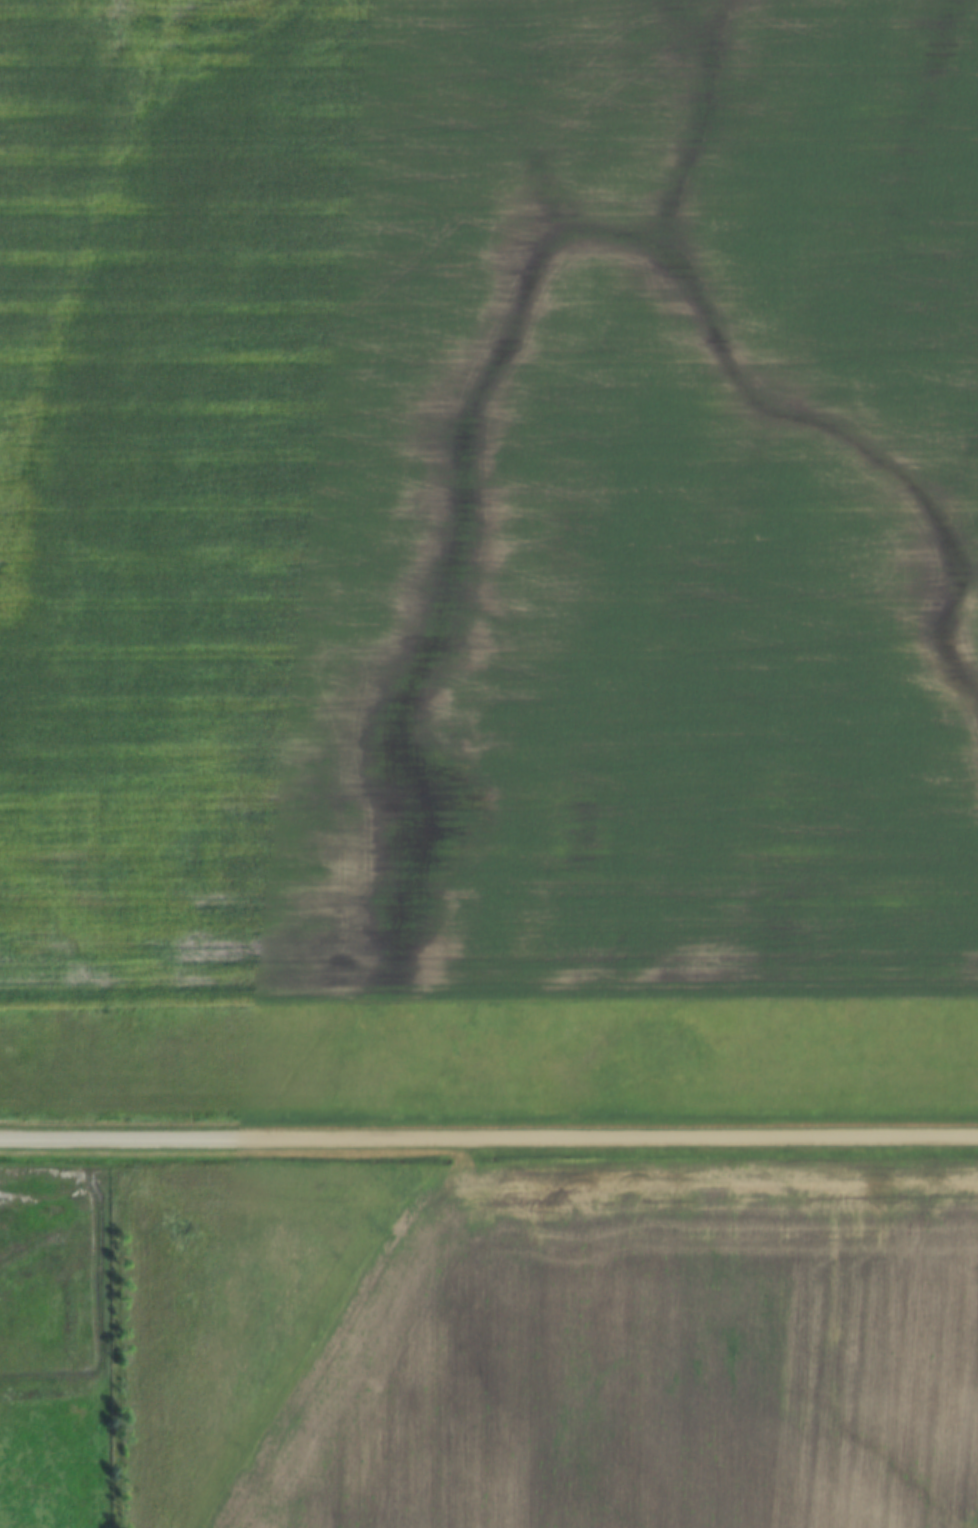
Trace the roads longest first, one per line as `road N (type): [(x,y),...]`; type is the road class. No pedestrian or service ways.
road 1 (residential): [(977,1136),(0,1138)]

